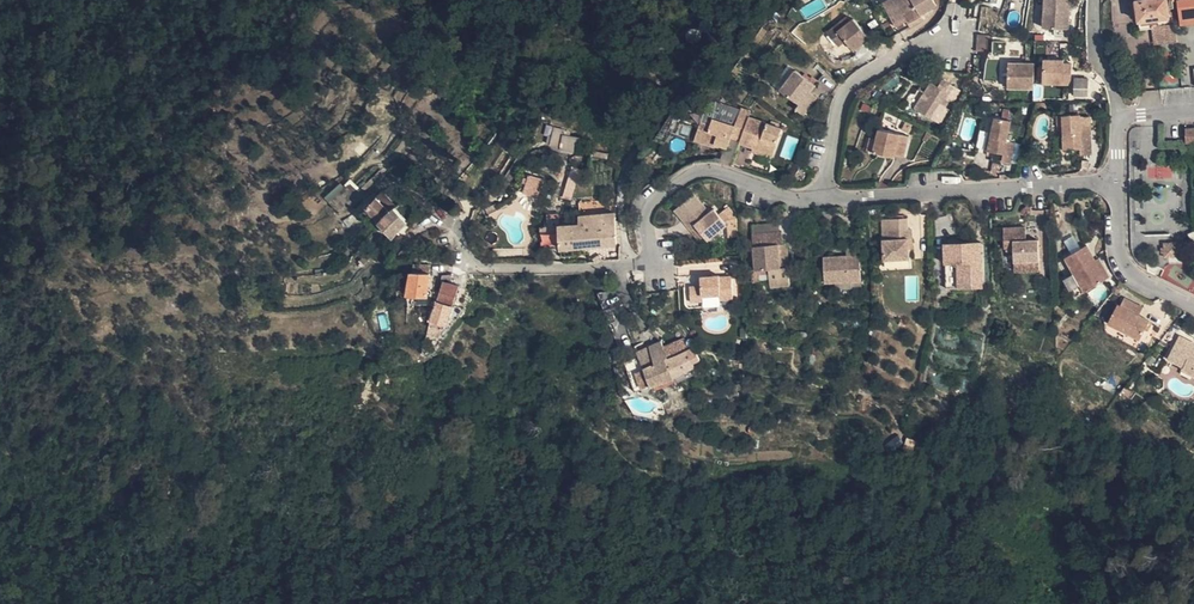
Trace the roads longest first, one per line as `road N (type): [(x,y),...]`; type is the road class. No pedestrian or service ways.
road 1 (residential): [(1115,184),(828,198)]
road 2 (residential): [(828,198),(782,196),(711,170),(690,174),(653,201),(652,255)]
road 3 (residential): [(958,35),(904,56),(849,93),(828,198)]
road 4 (track): [(633,263),(624,199),(630,153),(692,71)]
road 5 (residential): [(652,255),(621,264),(471,265)]
road 6 (residential): [(1193,305),(1130,271),(1115,184)]
road 7 (residential): [(1115,184),(1122,117),(1193,110)]

